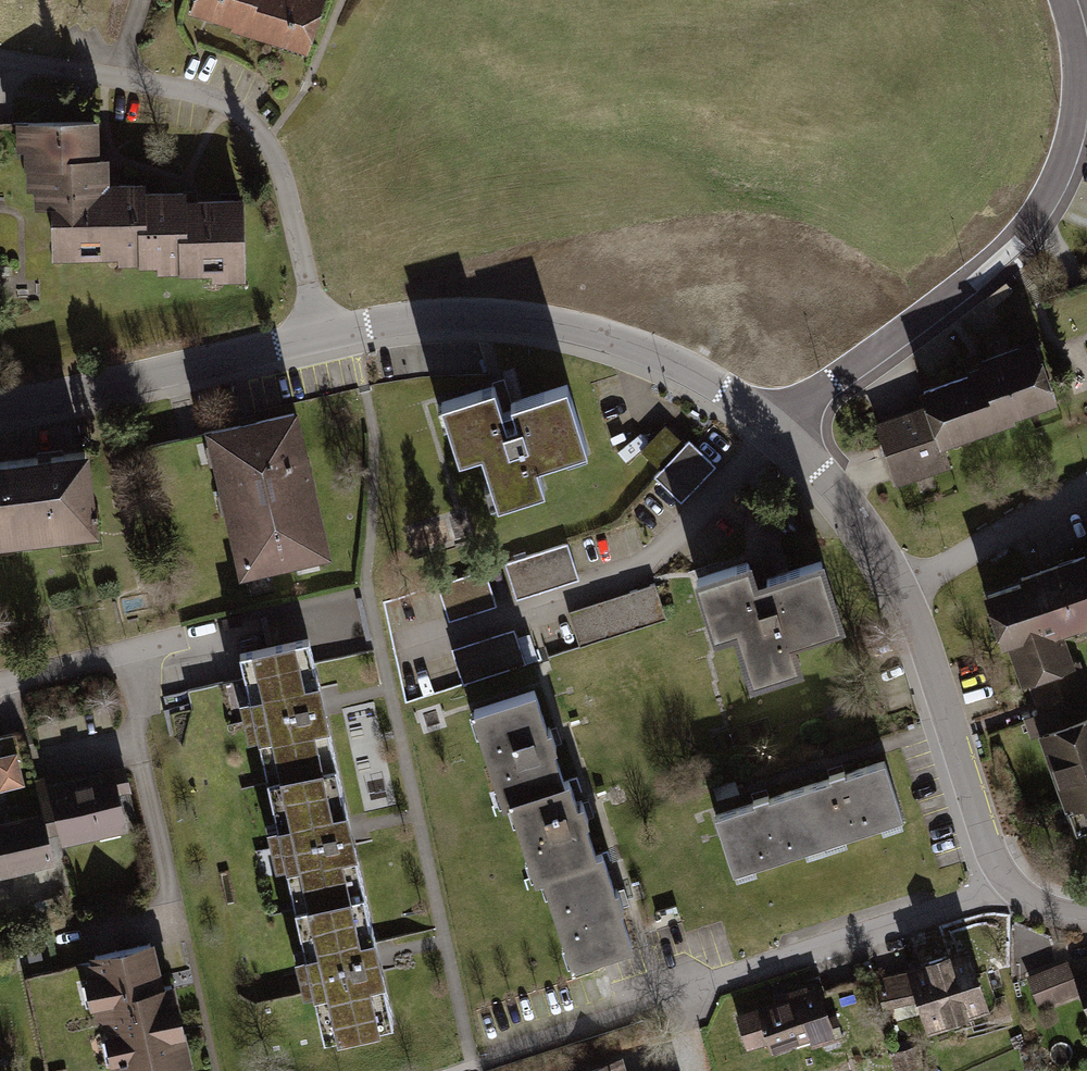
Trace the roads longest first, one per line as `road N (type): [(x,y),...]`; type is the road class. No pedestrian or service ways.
road 1 (residential): [(779,426),(1031,224),(1058,178),(1079,109),(1079,51),(1065,0)]
road 2 (residential): [(328,333),(276,149),(228,107),(0,59)]
road 3 (residential): [(1009,878),(552,1030)]
road 4 (residential): [(328,333),(473,318),(572,333),(665,358),(779,426)]
road 5 (residential): [(0,411),(328,333)]
road 6 (residential): [(906,584),(1009,878)]
road 7 (residential): [(906,584),(1086,482)]
road 8 (residential): [(779,426),(906,584)]
road 9 (residential): [(0,682),(190,636)]

